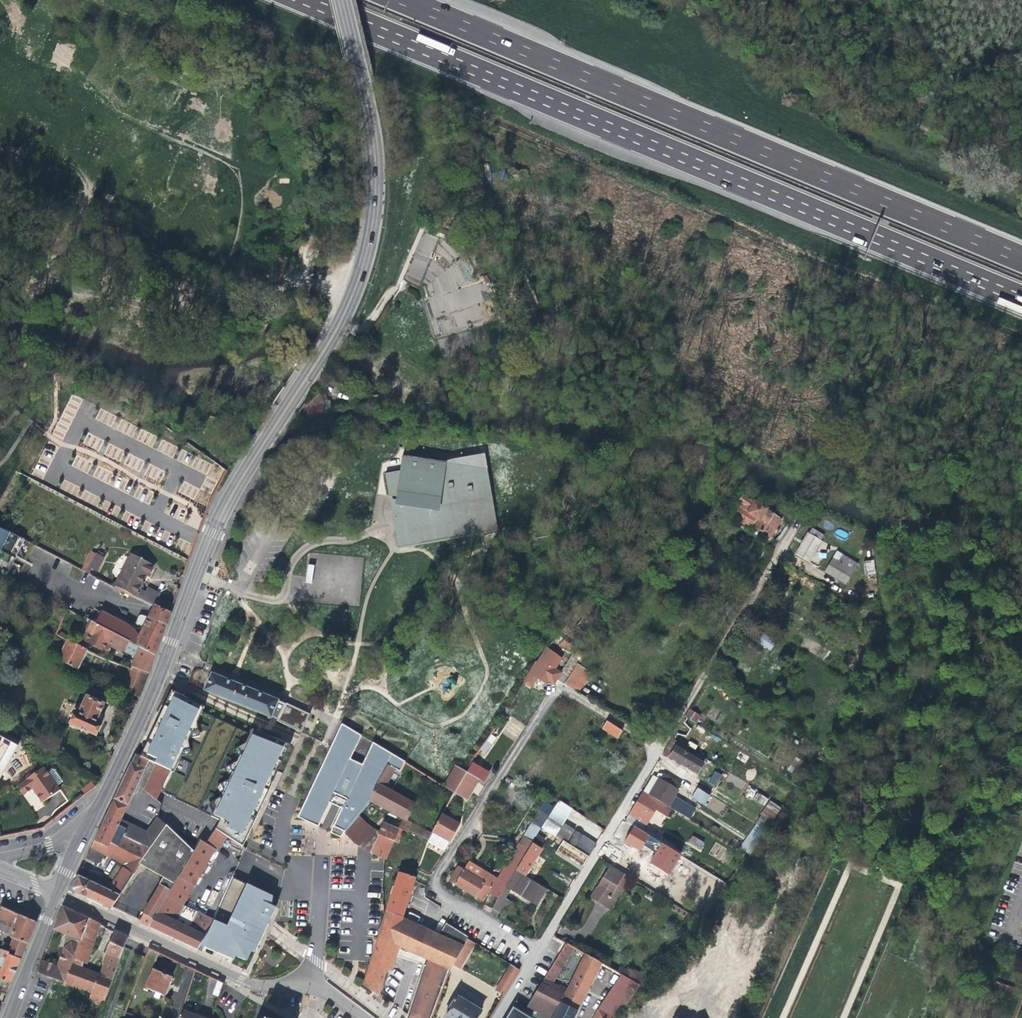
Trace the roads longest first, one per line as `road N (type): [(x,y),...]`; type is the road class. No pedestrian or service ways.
road 1 (secondary): [(344,0),(374,134),(372,226),(360,275),(342,318),(236,482),(159,677),(92,812)]
road 2 (motorway): [(310,0),(1021,297)]
road 3 (motorway): [(1021,260),(402,0)]
road 4 (residential): [(656,744),(566,689),(554,693),(434,880),(436,890),(535,952)]
road 5 (tertiary): [(314,988),(253,985),(56,892)]
road 6 (residential): [(656,744),(535,952)]
road 7 (residential): [(779,546),(656,744)]
road 8 (secondary): [(7,1017),(56,892)]
road 9 (unclassified): [(314,988),(323,857)]

